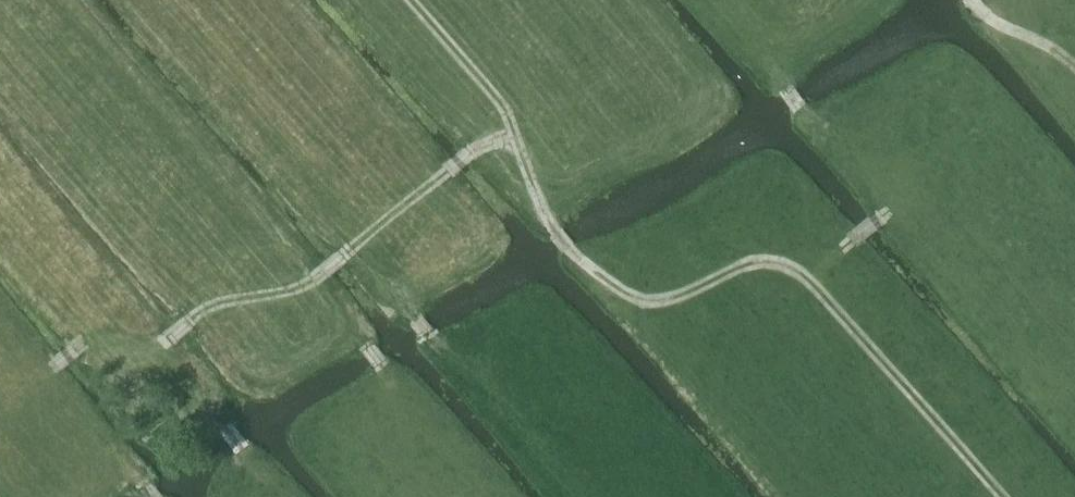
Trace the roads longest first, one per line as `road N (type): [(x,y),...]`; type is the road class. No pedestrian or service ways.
road 1 (track): [(1002,496),(802,272),(754,263),(675,298),(645,302),(603,278),(556,233),(516,138)]
road 2 (track): [(57,364),(102,336),(160,342),(210,308),(305,287),(471,153),(516,138)]
road 3 (track): [(516,138),(504,105),(412,0)]
road 4 (track): [(1074,68),(973,0)]

